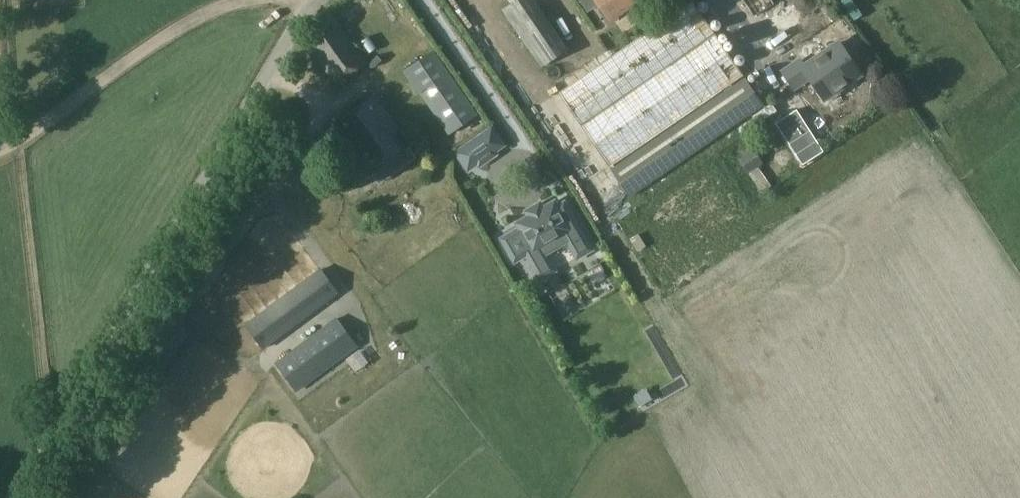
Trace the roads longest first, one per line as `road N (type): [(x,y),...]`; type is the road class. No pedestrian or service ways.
road 1 (unclassified): [(19,497),(317,0)]
road 2 (track): [(0,153),(182,25),(238,0)]

